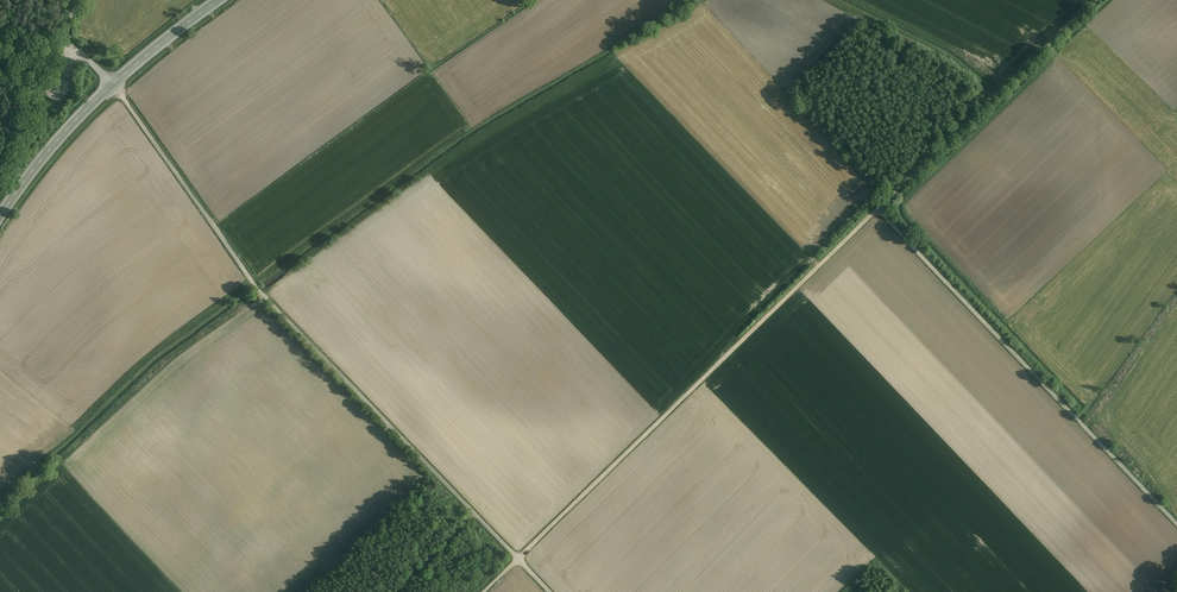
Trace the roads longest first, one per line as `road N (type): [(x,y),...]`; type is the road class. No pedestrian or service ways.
road 1 (unclassified): [(553,591),(255,280),(114,83)]
road 2 (track): [(483,591),(879,207)]
road 3 (track): [(1176,519),(879,207)]
road 4 (track): [(879,207),(1097,0)]
road 5 (secondary): [(114,83),(0,217)]
road 6 (secondary): [(221,0),(114,83)]

